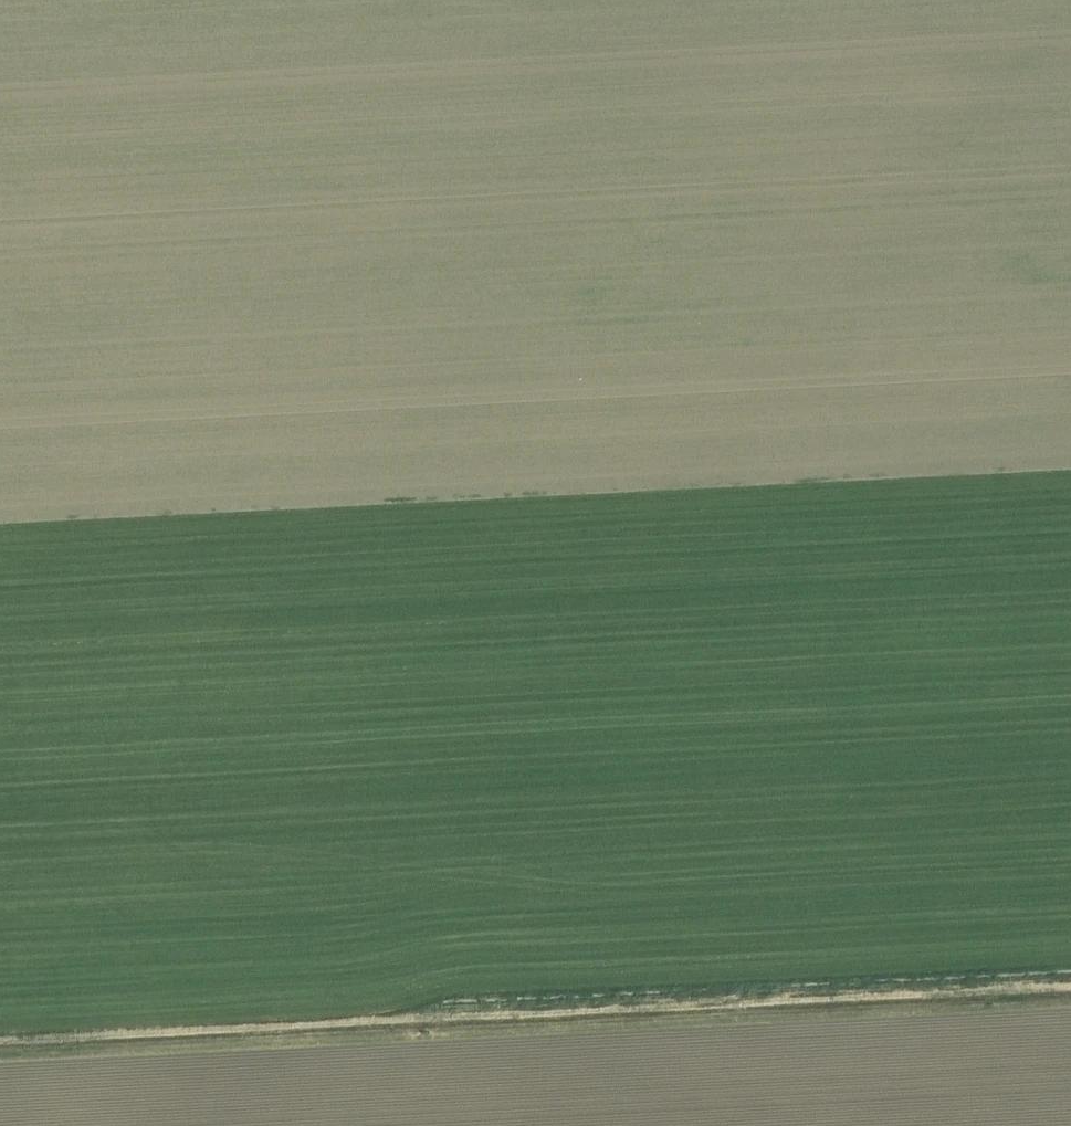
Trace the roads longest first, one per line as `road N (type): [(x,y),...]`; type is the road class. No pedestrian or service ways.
road 1 (track): [(1070,979),(504,1011)]

